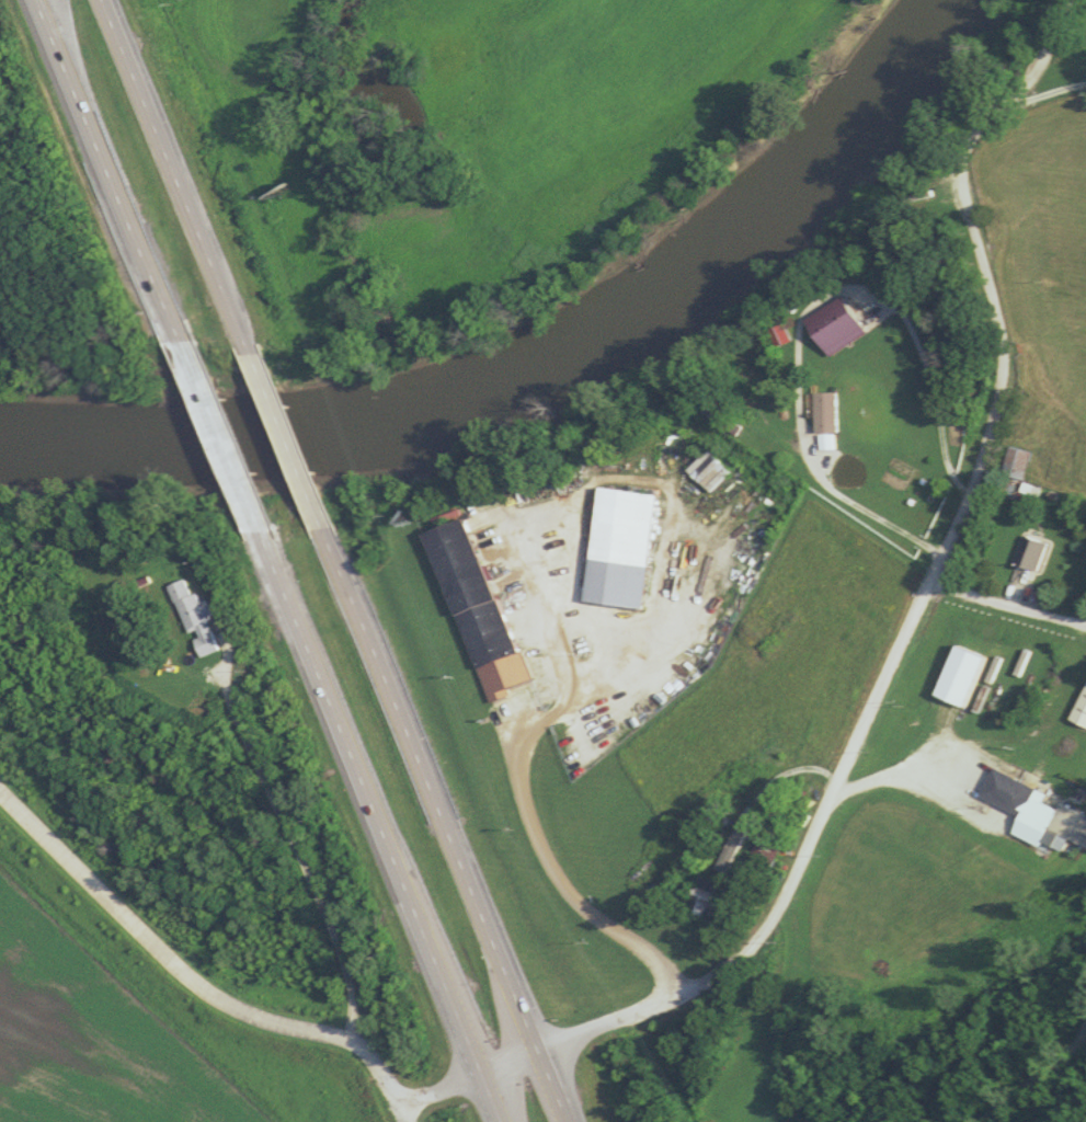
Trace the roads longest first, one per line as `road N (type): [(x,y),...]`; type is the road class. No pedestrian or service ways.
road 1 (residential): [(537,1052),(718,971),(753,929),(823,797),(976,478),(999,373),(967,161),(979,136),(1011,111),(1065,0)]
road 2 (trunk): [(565,1121),(298,463)]
road 3 (trunk): [(235,474),(500,1121)]
road 4 (residential): [(0,796),(178,970),(250,1015),(374,1051),(402,1104),(537,1052)]
road 5 (residential): [(514,559),(557,656),(559,684),(526,711),(519,745),(525,803),(548,858),(581,901),(655,962),(675,989)]
road 6 (trunk): [(37,0),(201,393)]
road 7 (trunk): [(265,377),(105,0)]
road 8 (residential): [(374,1051),(316,891),(274,815),(231,701)]
road 9 (residential): [(960,1121),(1070,1030),(1085,990)]
road 10 (residential): [(1085,621),(928,579)]

